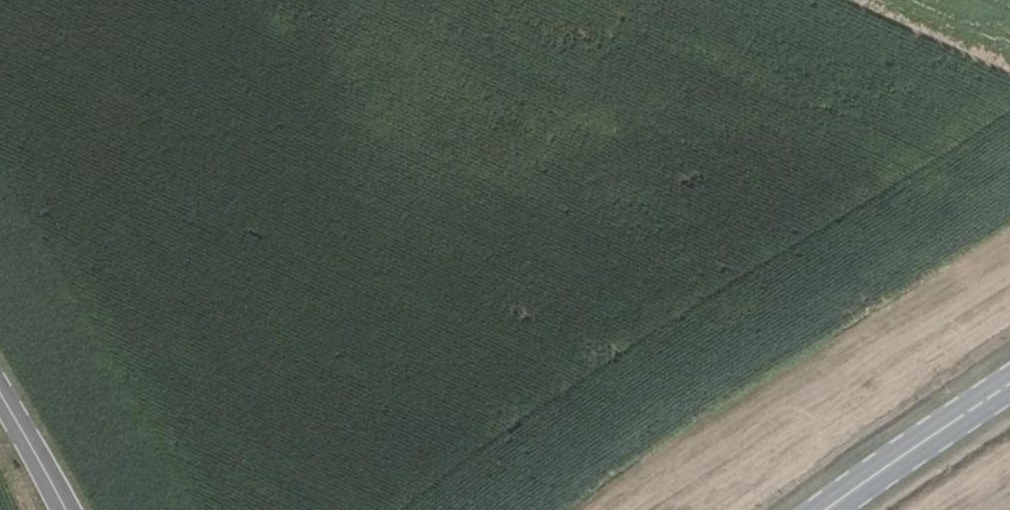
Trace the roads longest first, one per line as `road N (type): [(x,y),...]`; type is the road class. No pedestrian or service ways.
road 1 (secondary): [(1009,385),(825,509)]
road 2 (secondary): [(0,394),(66,509)]

